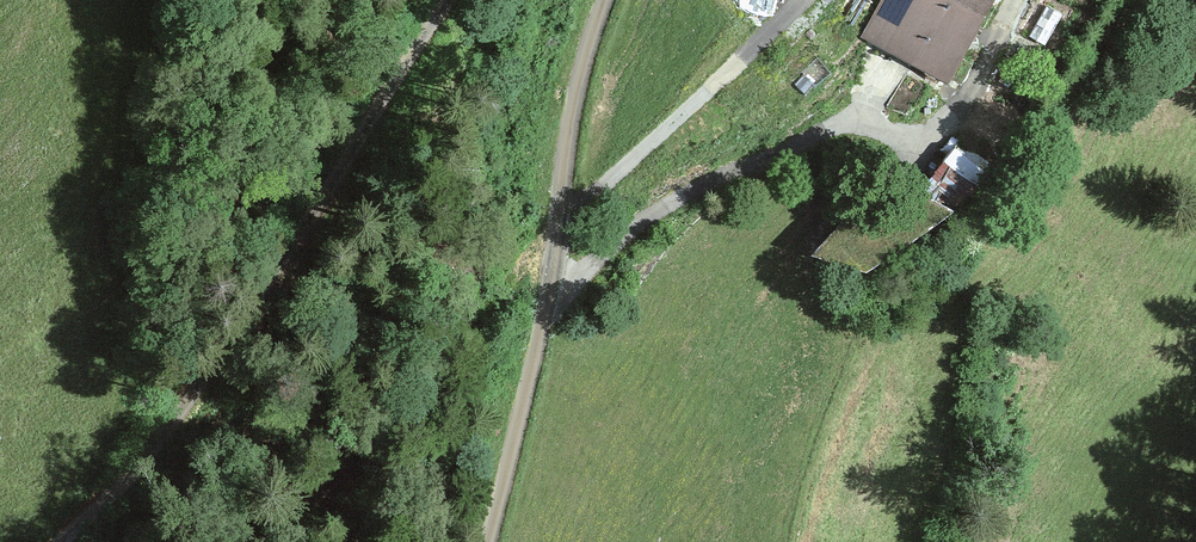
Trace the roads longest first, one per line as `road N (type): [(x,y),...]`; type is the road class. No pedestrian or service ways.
road 1 (track): [(445,0),(150,474),(71,541)]
road 2 (track): [(1013,0),(934,122),(796,145),(692,190),(612,249),(543,332)]
road 3 (track): [(489,541),(543,332),(576,109),(606,0)]
road 4 (track): [(802,0),(559,225)]

